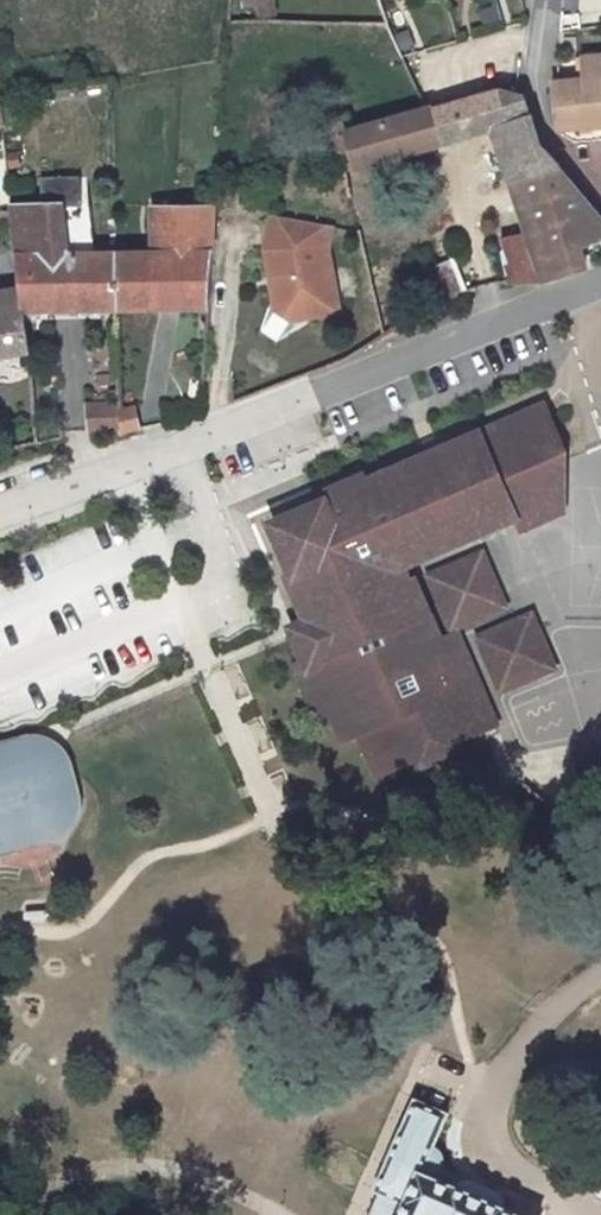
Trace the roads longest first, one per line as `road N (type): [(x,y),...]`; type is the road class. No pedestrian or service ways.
road 1 (residential): [(0,510),(195,444),(600,280)]
road 2 (residential): [(544,0),(537,61),(545,124),(600,207)]

